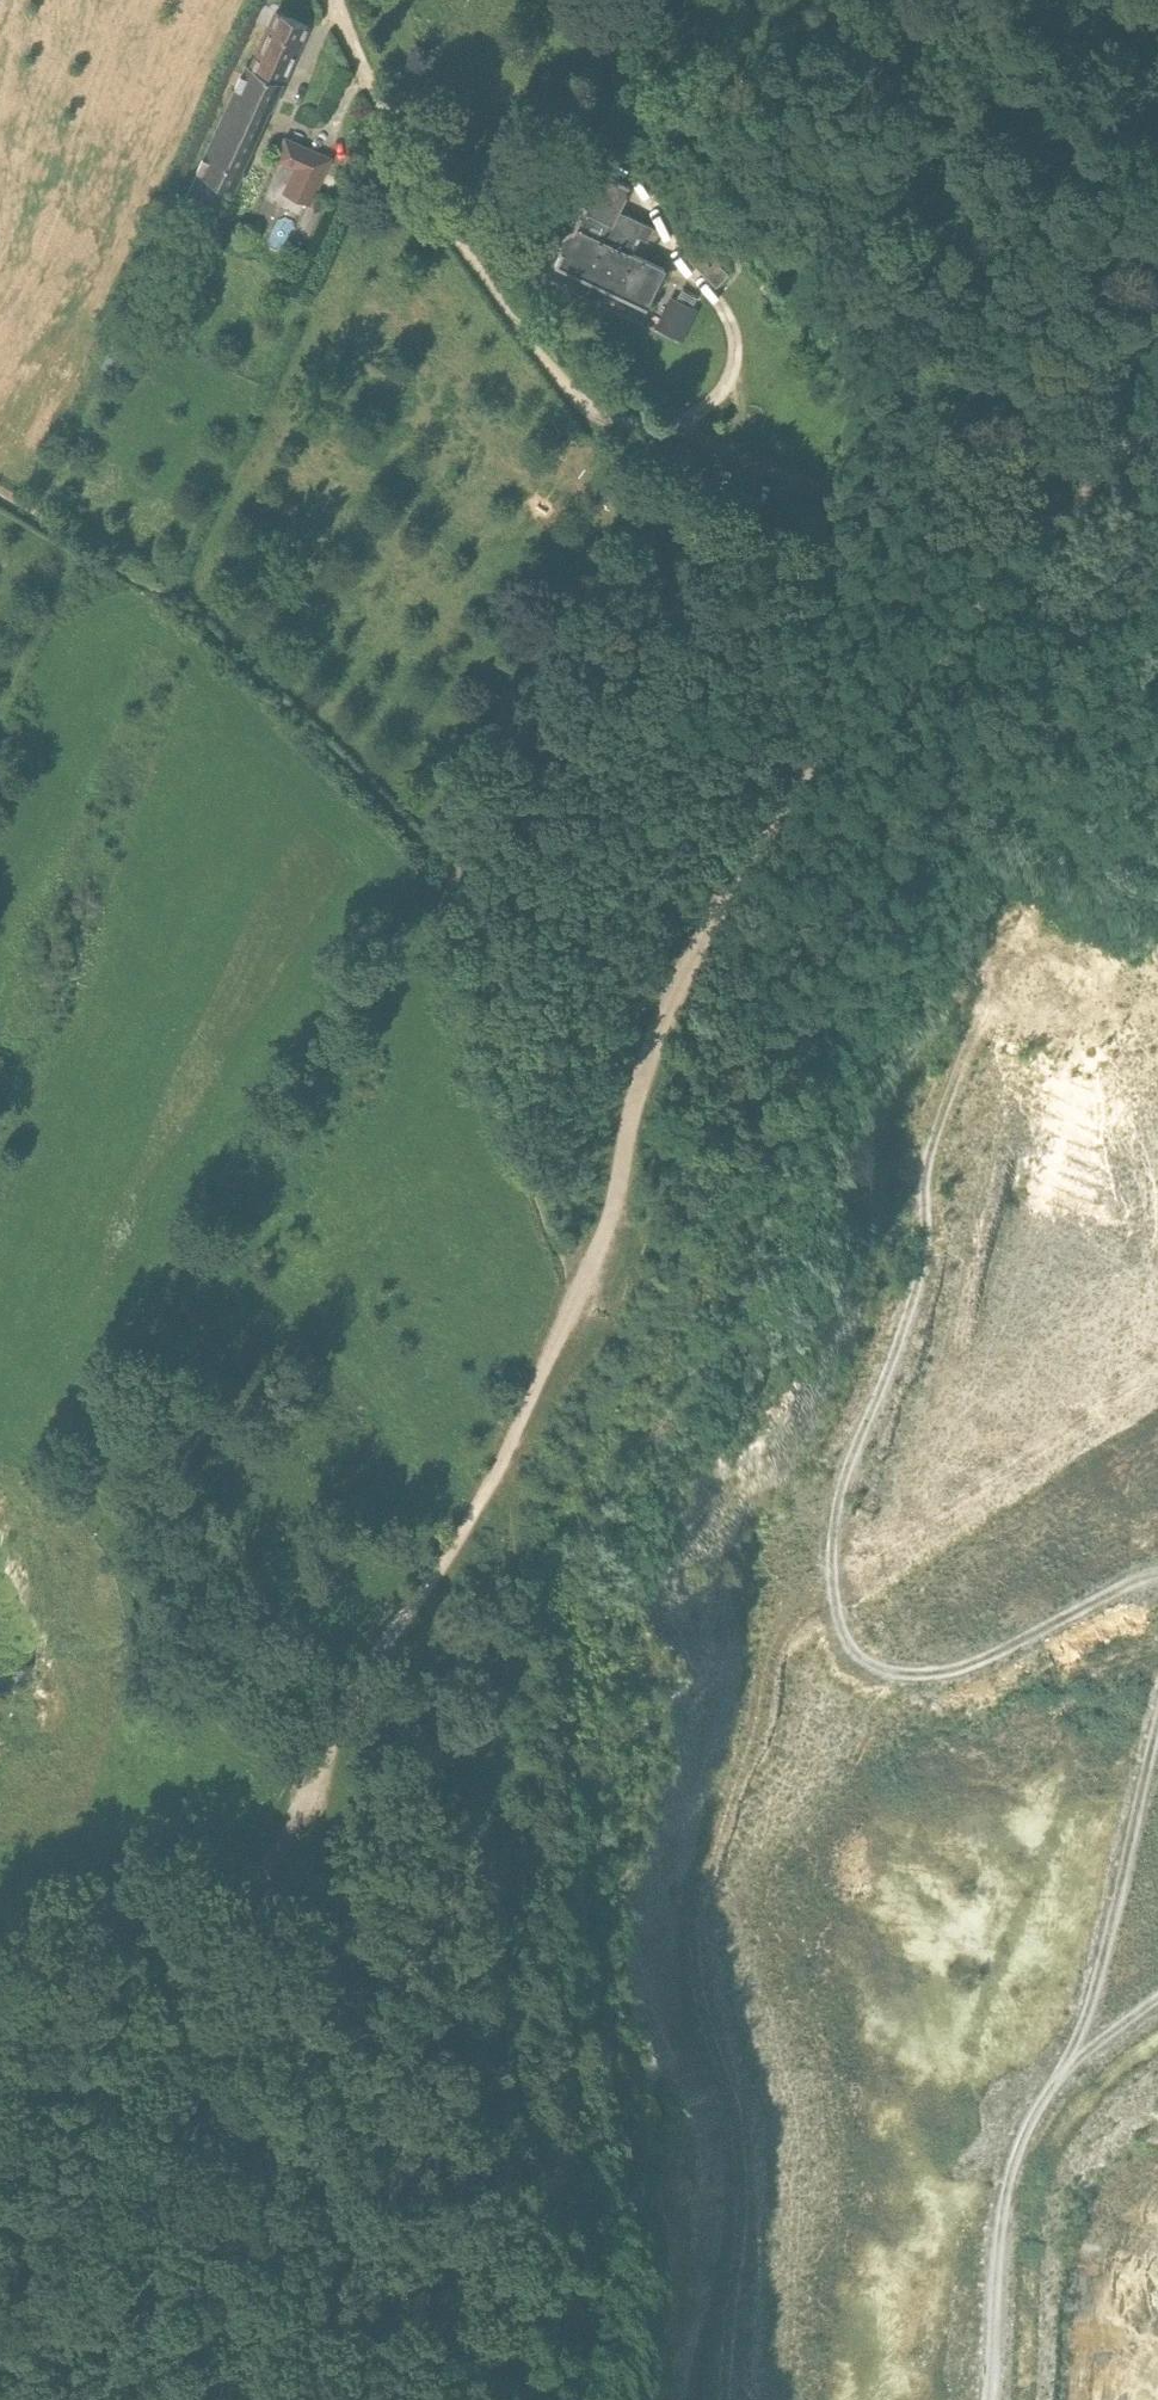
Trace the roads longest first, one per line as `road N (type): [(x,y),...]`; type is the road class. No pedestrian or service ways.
road 1 (track): [(1157,1564),(1097,1580),(945,1659),(865,1656),(837,1624),(827,1567),(830,1496),(902,1308),(934,1128),(990,969),(1034,897)]
road 2 (track): [(1157,415),(946,647),(814,765),(739,877),(686,963),(645,1072),(610,1230),(572,1309)]
road 3 (track): [(572,1309),(497,1461),(319,1751),(246,1888)]
road 4 (track): [(980,2399),(988,2189),(1015,2098),(1058,2048),(1157,1983)]
road 5 (track): [(246,1888),(179,2020),(110,2240),(58,2313)]
road 6 (track): [(1058,2048),(1157,1663)]

